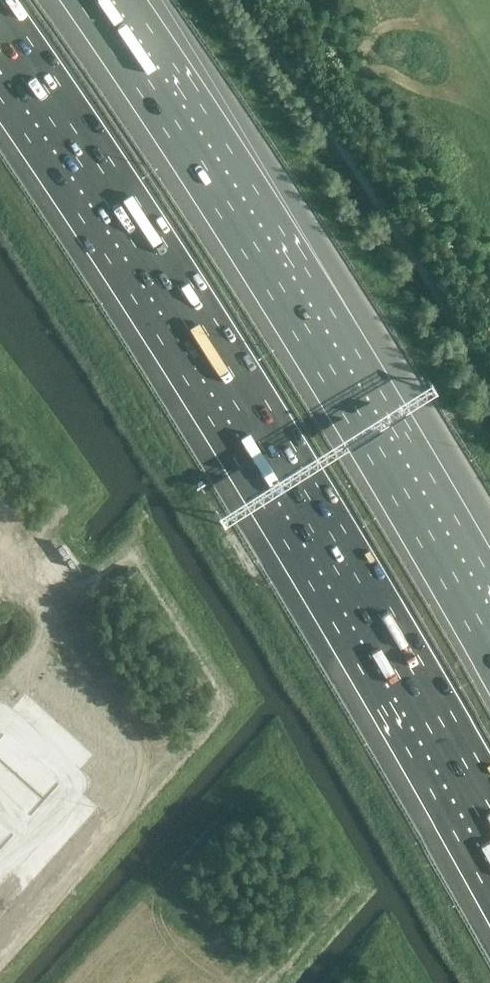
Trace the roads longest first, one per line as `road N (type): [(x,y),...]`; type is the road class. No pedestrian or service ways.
road 1 (motorway): [(0,29),(240,397),(489,819)]
road 2 (motorway): [(489,648),(329,374),(84,0)]

